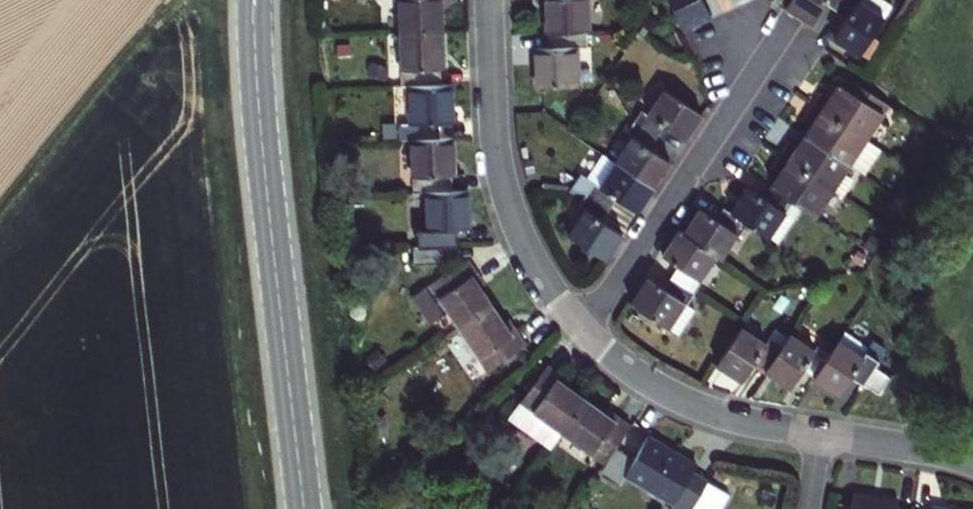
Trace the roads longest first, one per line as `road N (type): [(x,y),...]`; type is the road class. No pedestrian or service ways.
road 1 (secondary): [(305,508),(262,138),(255,0)]
road 2 (residential): [(489,0),(506,198),(535,265),(582,331)]
road 3 (residential): [(773,48),(582,331)]
road 4 (track): [(0,218),(155,20),(180,0)]
road 5 (residential): [(582,331),(682,403),(822,436)]
road 6 (residential): [(822,436),(972,463)]

